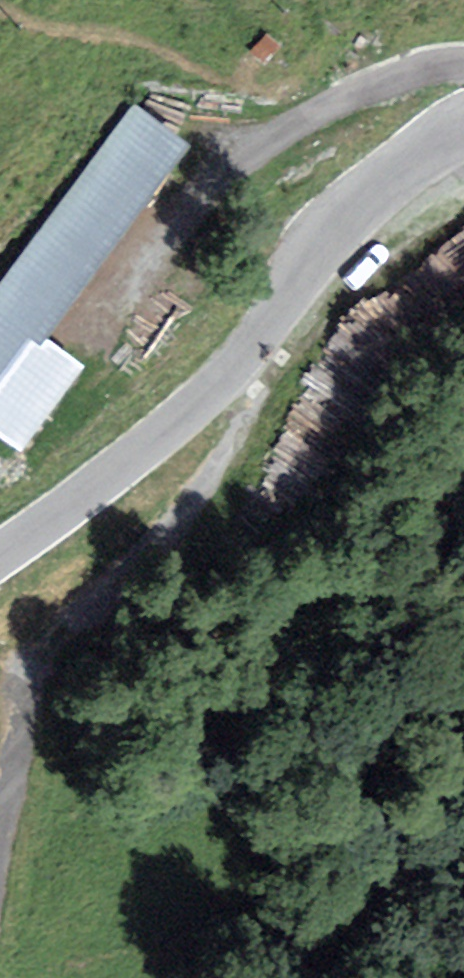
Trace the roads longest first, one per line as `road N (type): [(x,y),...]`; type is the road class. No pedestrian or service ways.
road 1 (unclassified): [(260,337),(247,421),(224,466),(180,521),(94,602),(56,658),(27,721),(0,819)]
road 2 (unclassified): [(260,337),(138,455),(0,558)]
road 3 (unclassified): [(463,127),(357,206),(260,337)]

